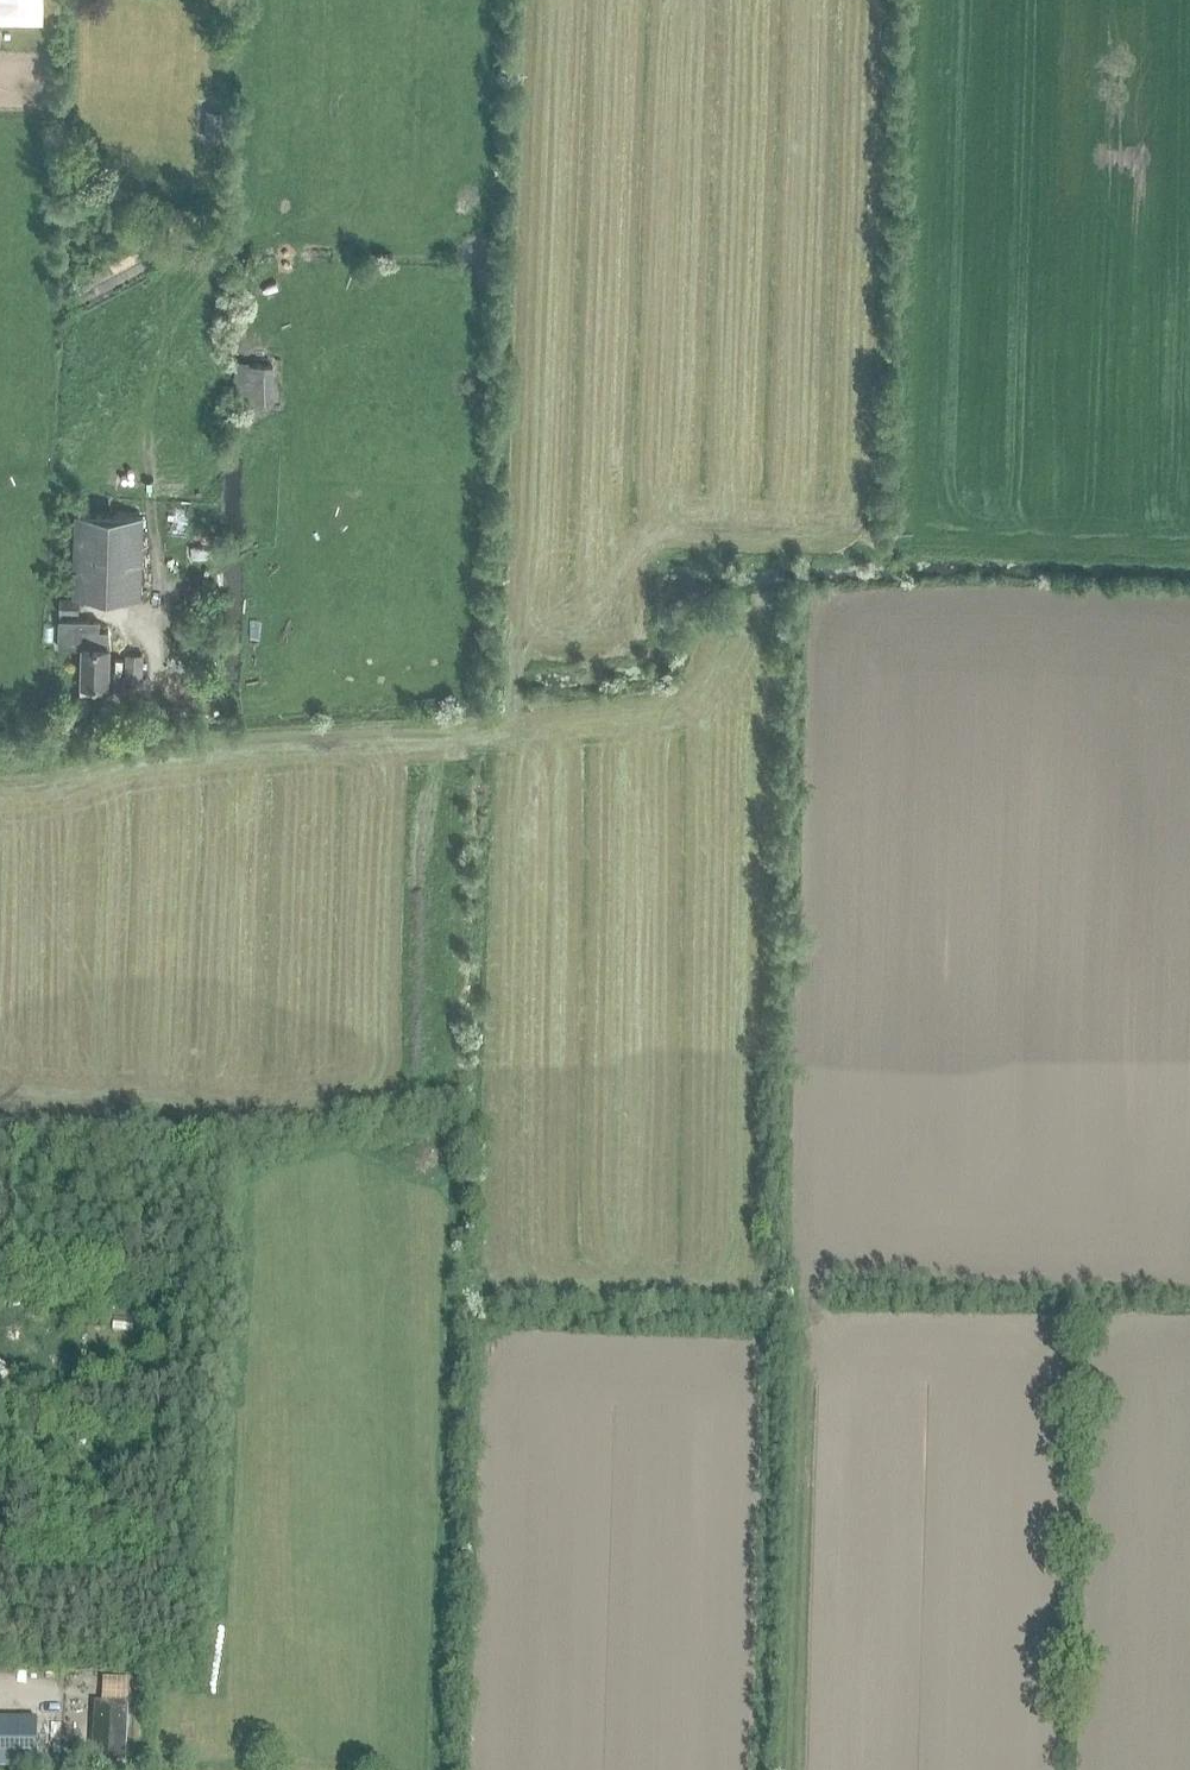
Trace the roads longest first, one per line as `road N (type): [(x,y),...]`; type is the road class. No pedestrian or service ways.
road 1 (track): [(791,1769),(808,1266)]

